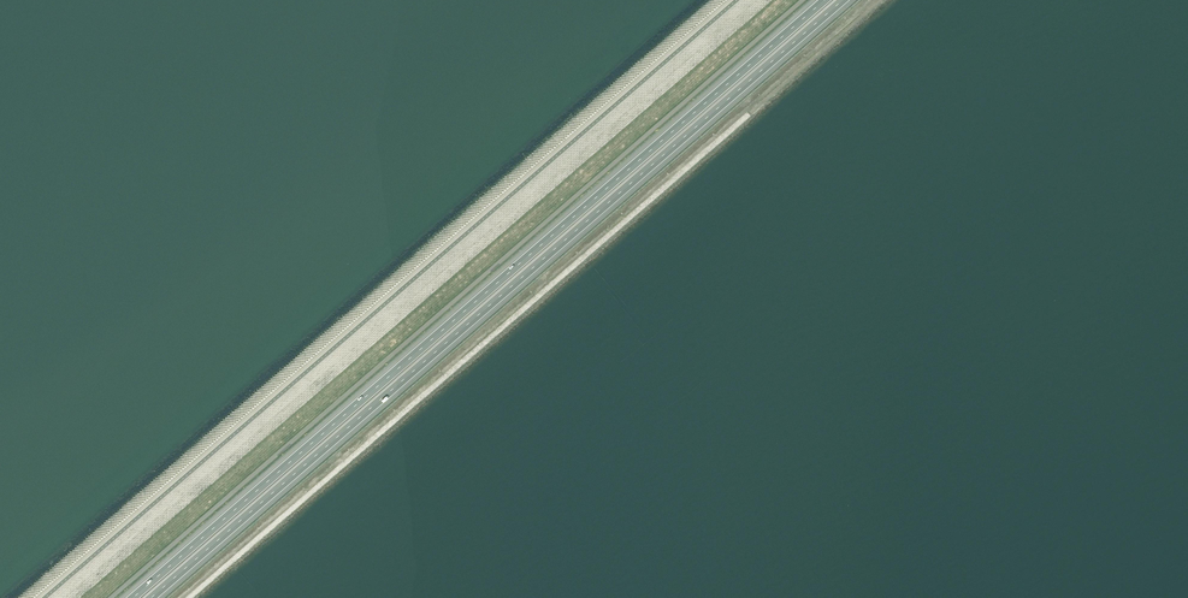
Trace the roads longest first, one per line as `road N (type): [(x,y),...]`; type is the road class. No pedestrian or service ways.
road 1 (motorway): [(150,597),(843,0)]
road 2 (motorway): [(824,0),(132,597)]

